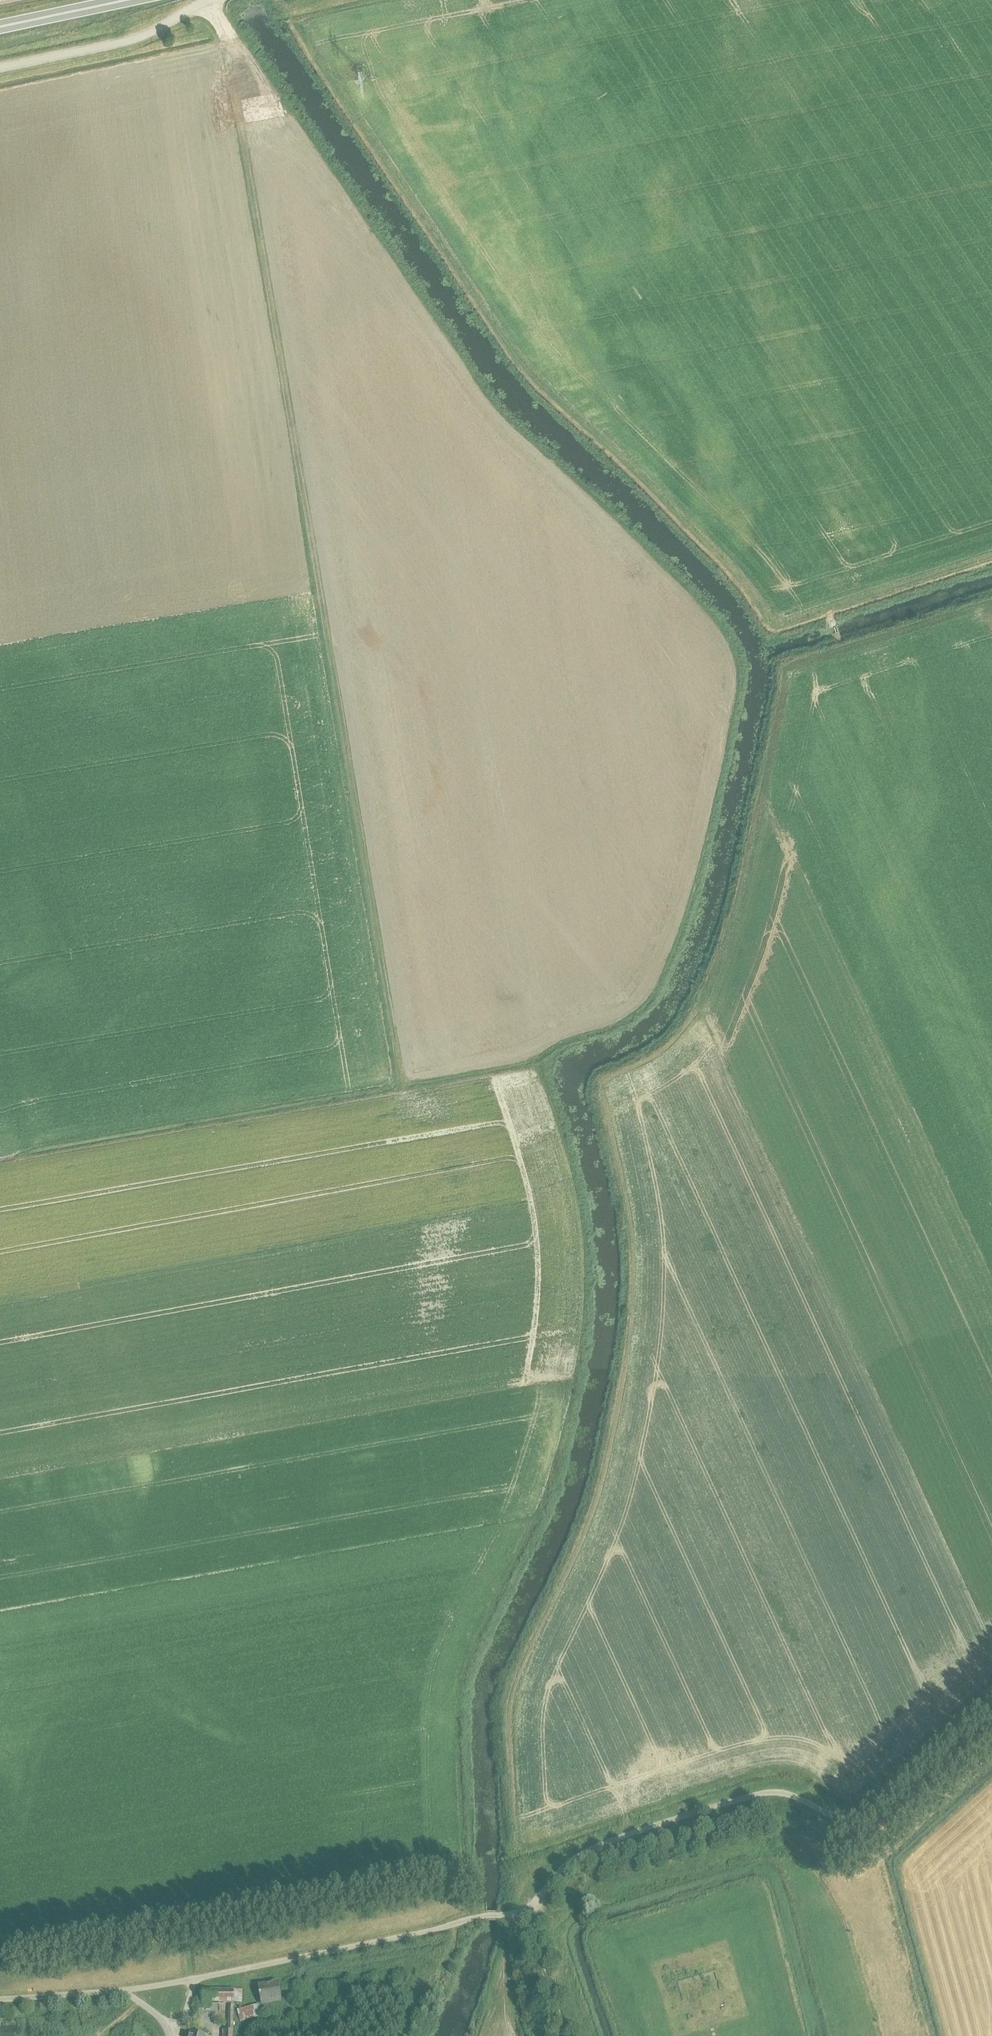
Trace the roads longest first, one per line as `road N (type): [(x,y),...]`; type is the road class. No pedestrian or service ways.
road 1 (unclassified): [(196,1978),(520,1912),(591,1849),(761,1794),(783,1793),(835,1816),(859,1814),(991,1700)]
road 2 (unclassified): [(0,67),(134,39),(207,0)]
road 3 (track): [(563,2035),(525,1910)]
road 4 (trunk): [(0,27),(126,0)]
road 5 (unclassified): [(0,1999),(120,1990)]

